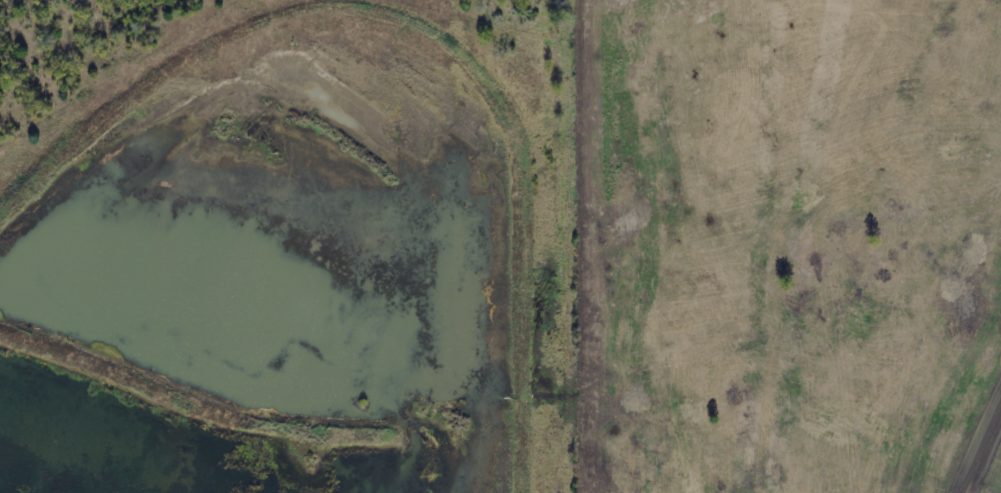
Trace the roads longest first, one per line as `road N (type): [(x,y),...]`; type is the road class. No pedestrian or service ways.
road 1 (residential): [(583,492),(586,0)]

